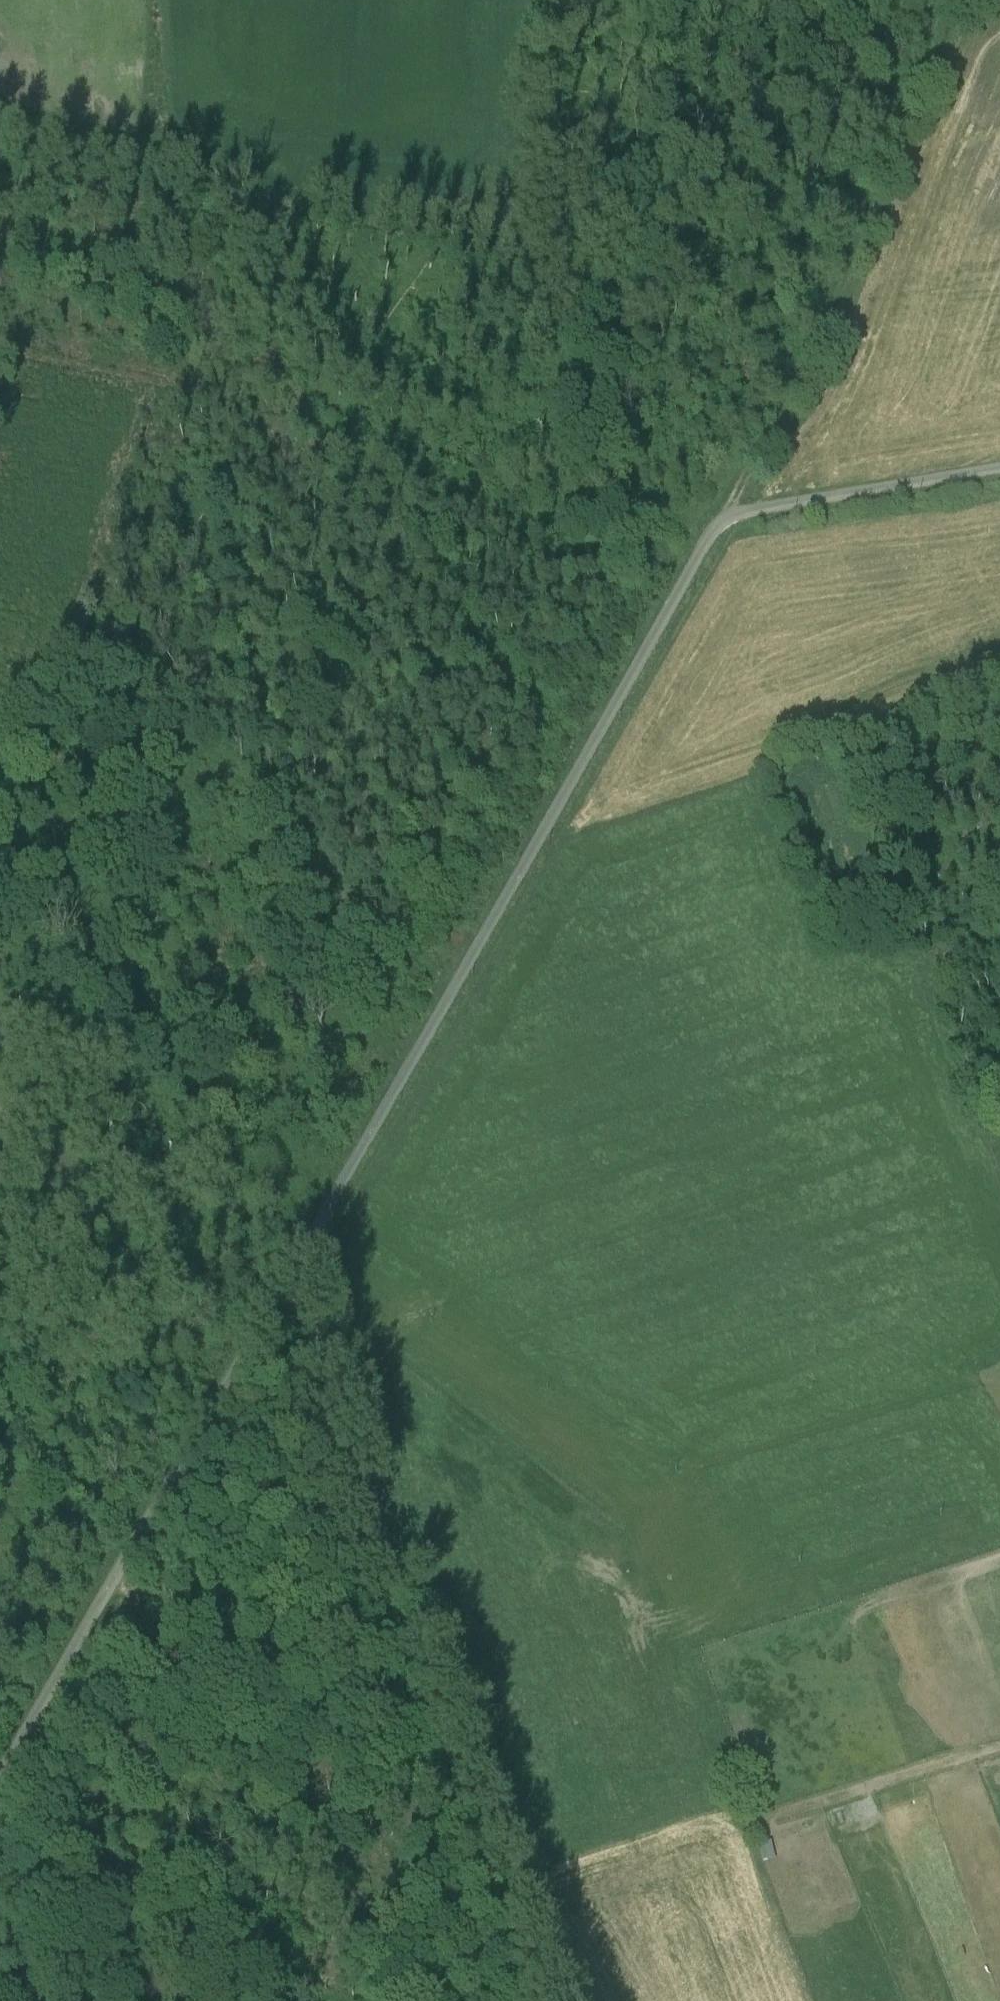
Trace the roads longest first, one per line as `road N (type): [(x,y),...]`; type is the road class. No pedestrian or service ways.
road 1 (unclassified): [(0,1775),(710,537),(724,521),(759,510),(999,470)]
road 2 (track): [(724,521),(856,293),(945,0)]

